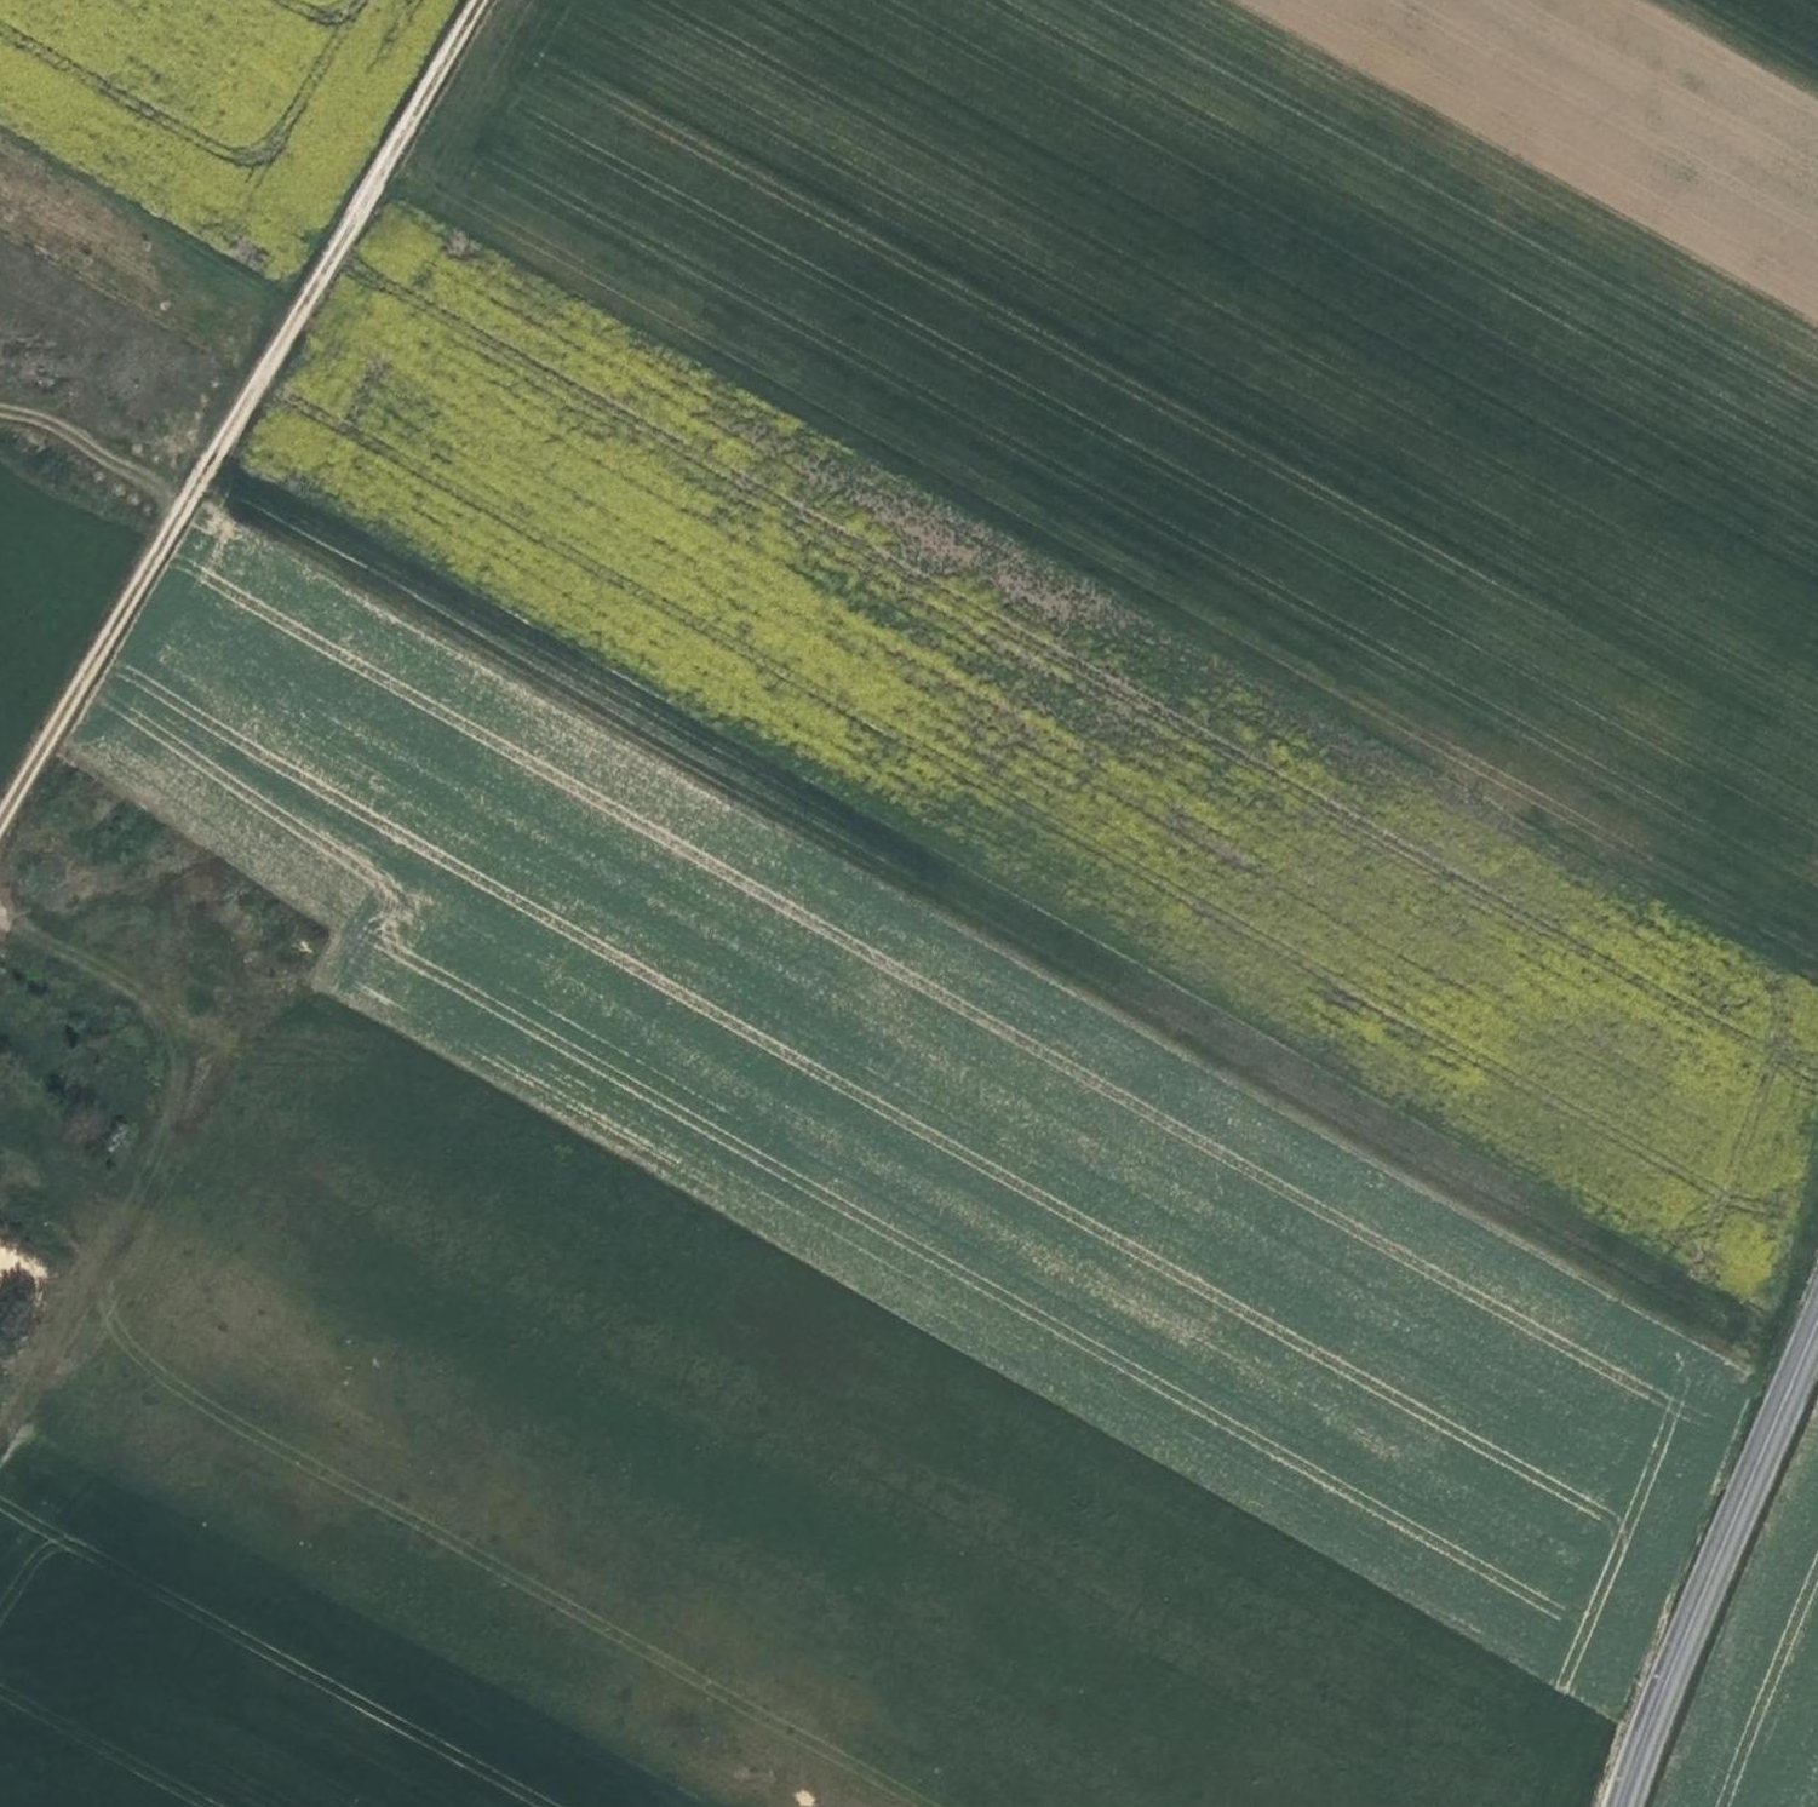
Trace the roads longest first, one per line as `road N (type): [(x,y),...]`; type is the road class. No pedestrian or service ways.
road 1 (track): [(0,835),(477,0)]
road 2 (tertiary): [(1817,1351),(1628,1806)]

